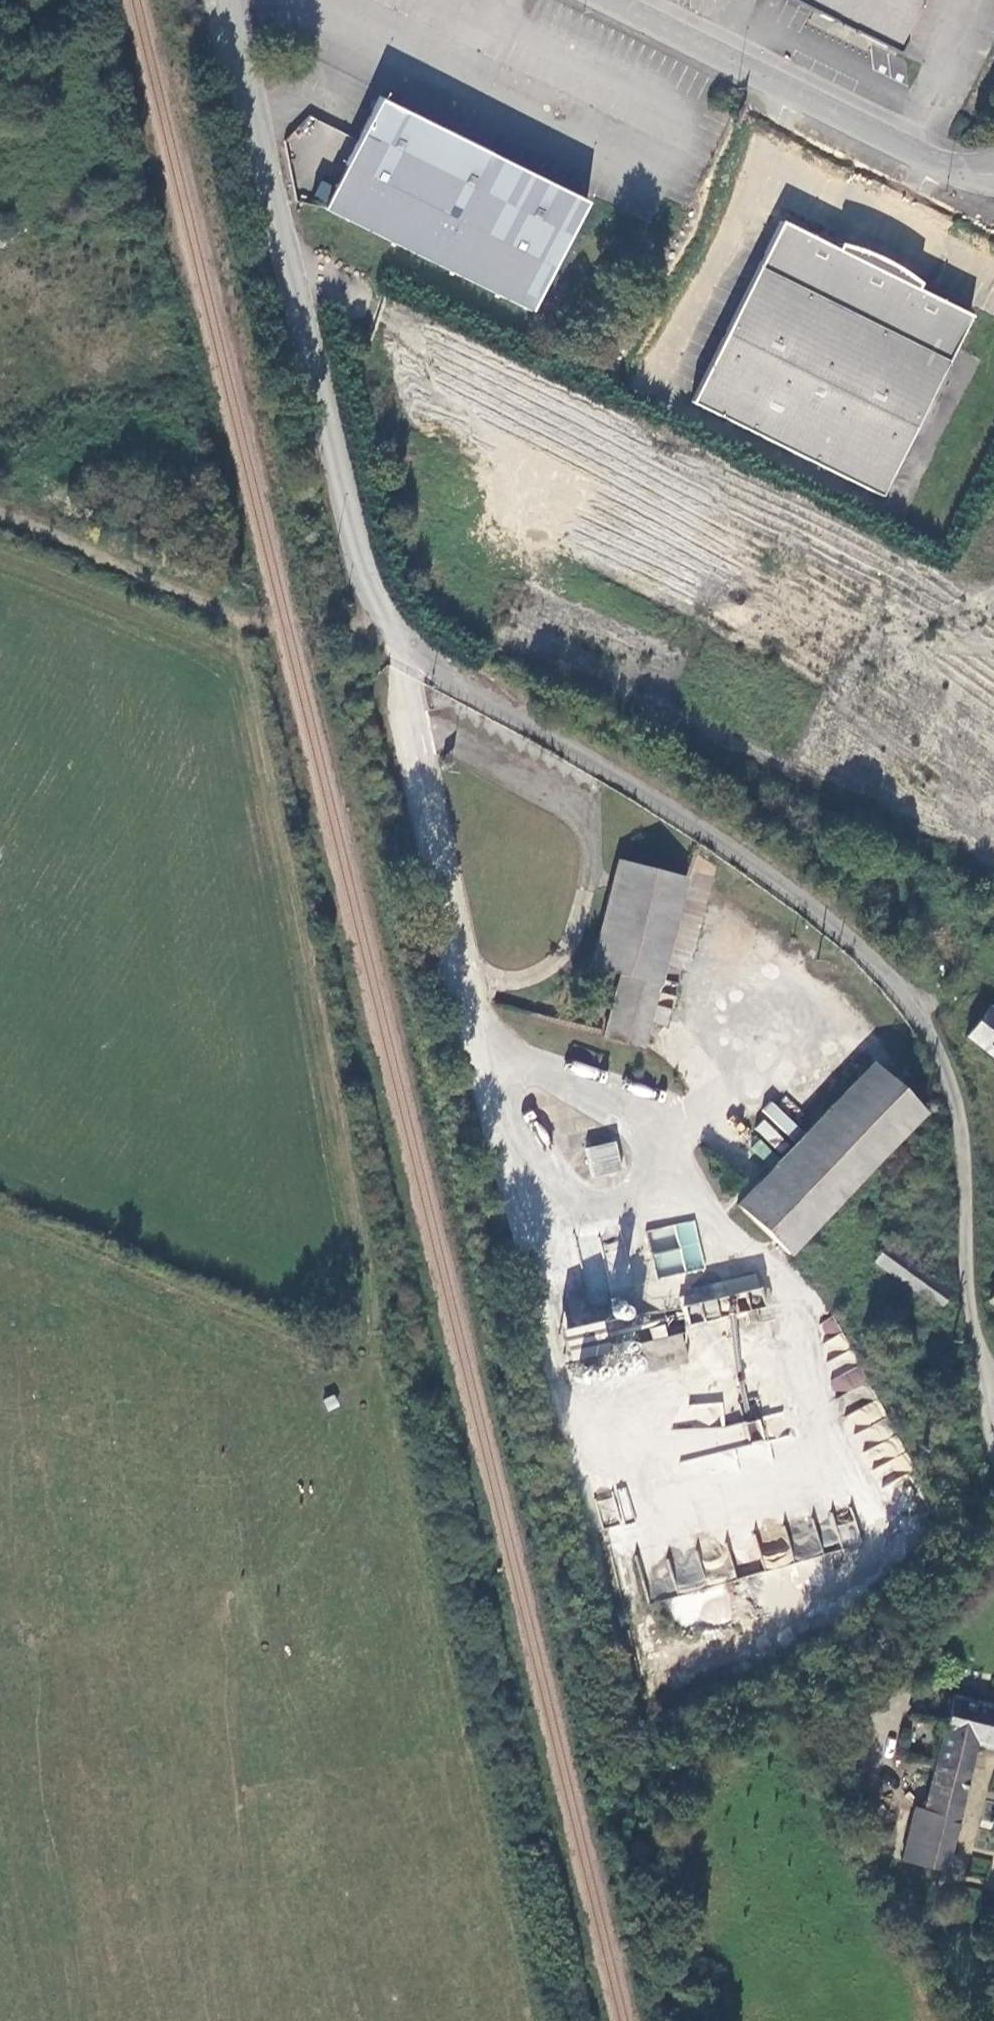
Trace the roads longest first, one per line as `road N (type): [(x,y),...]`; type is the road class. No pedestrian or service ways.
road 1 (unclassified): [(227,0),(379,608),(467,685),(730,847),(918,994),(956,1097),(969,1262),(993,1407)]
road 2 (unclassified): [(605,0),(933,160),(993,171)]

